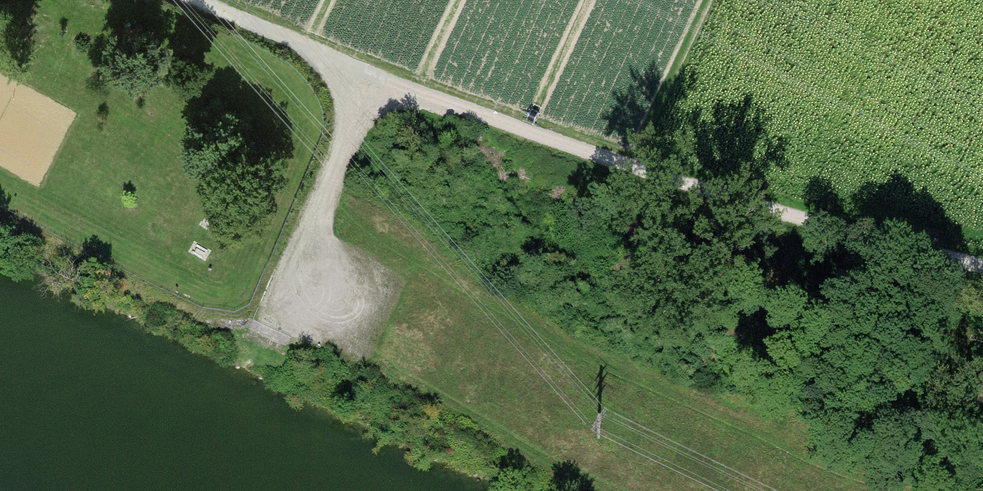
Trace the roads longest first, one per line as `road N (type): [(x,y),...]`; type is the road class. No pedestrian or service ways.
road 1 (track): [(982,267),(713,192),(480,113),(198,0)]
road 2 (track): [(371,74),(318,232),(275,328)]

